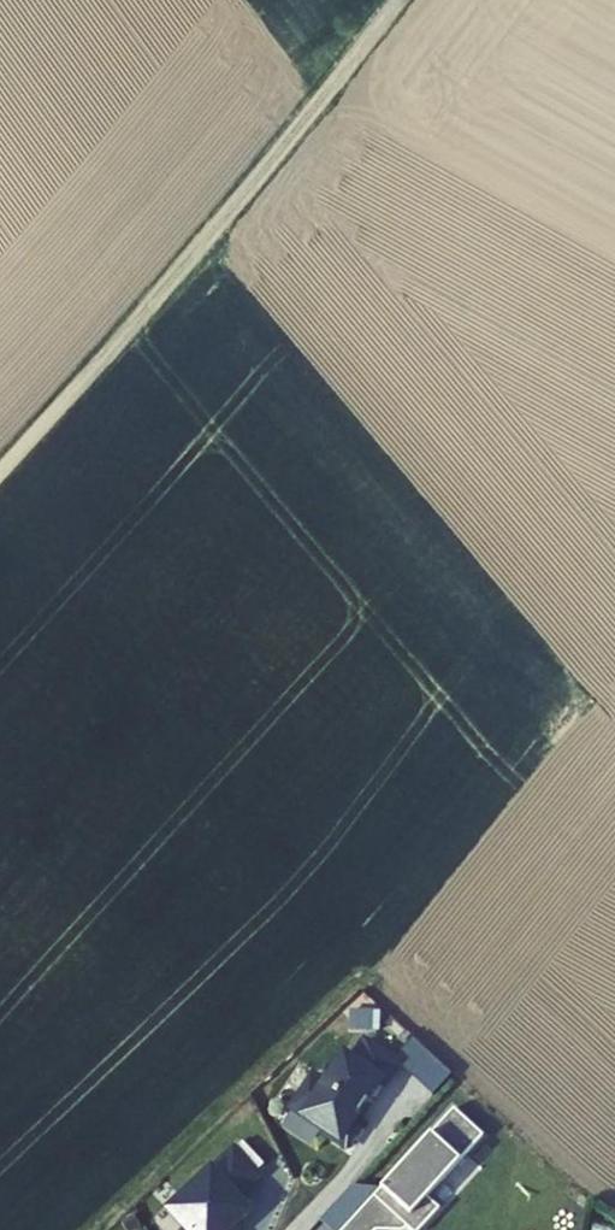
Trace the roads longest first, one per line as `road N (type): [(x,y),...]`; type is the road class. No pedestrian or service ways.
road 1 (track): [(397,0),(185,263),(0,471)]

